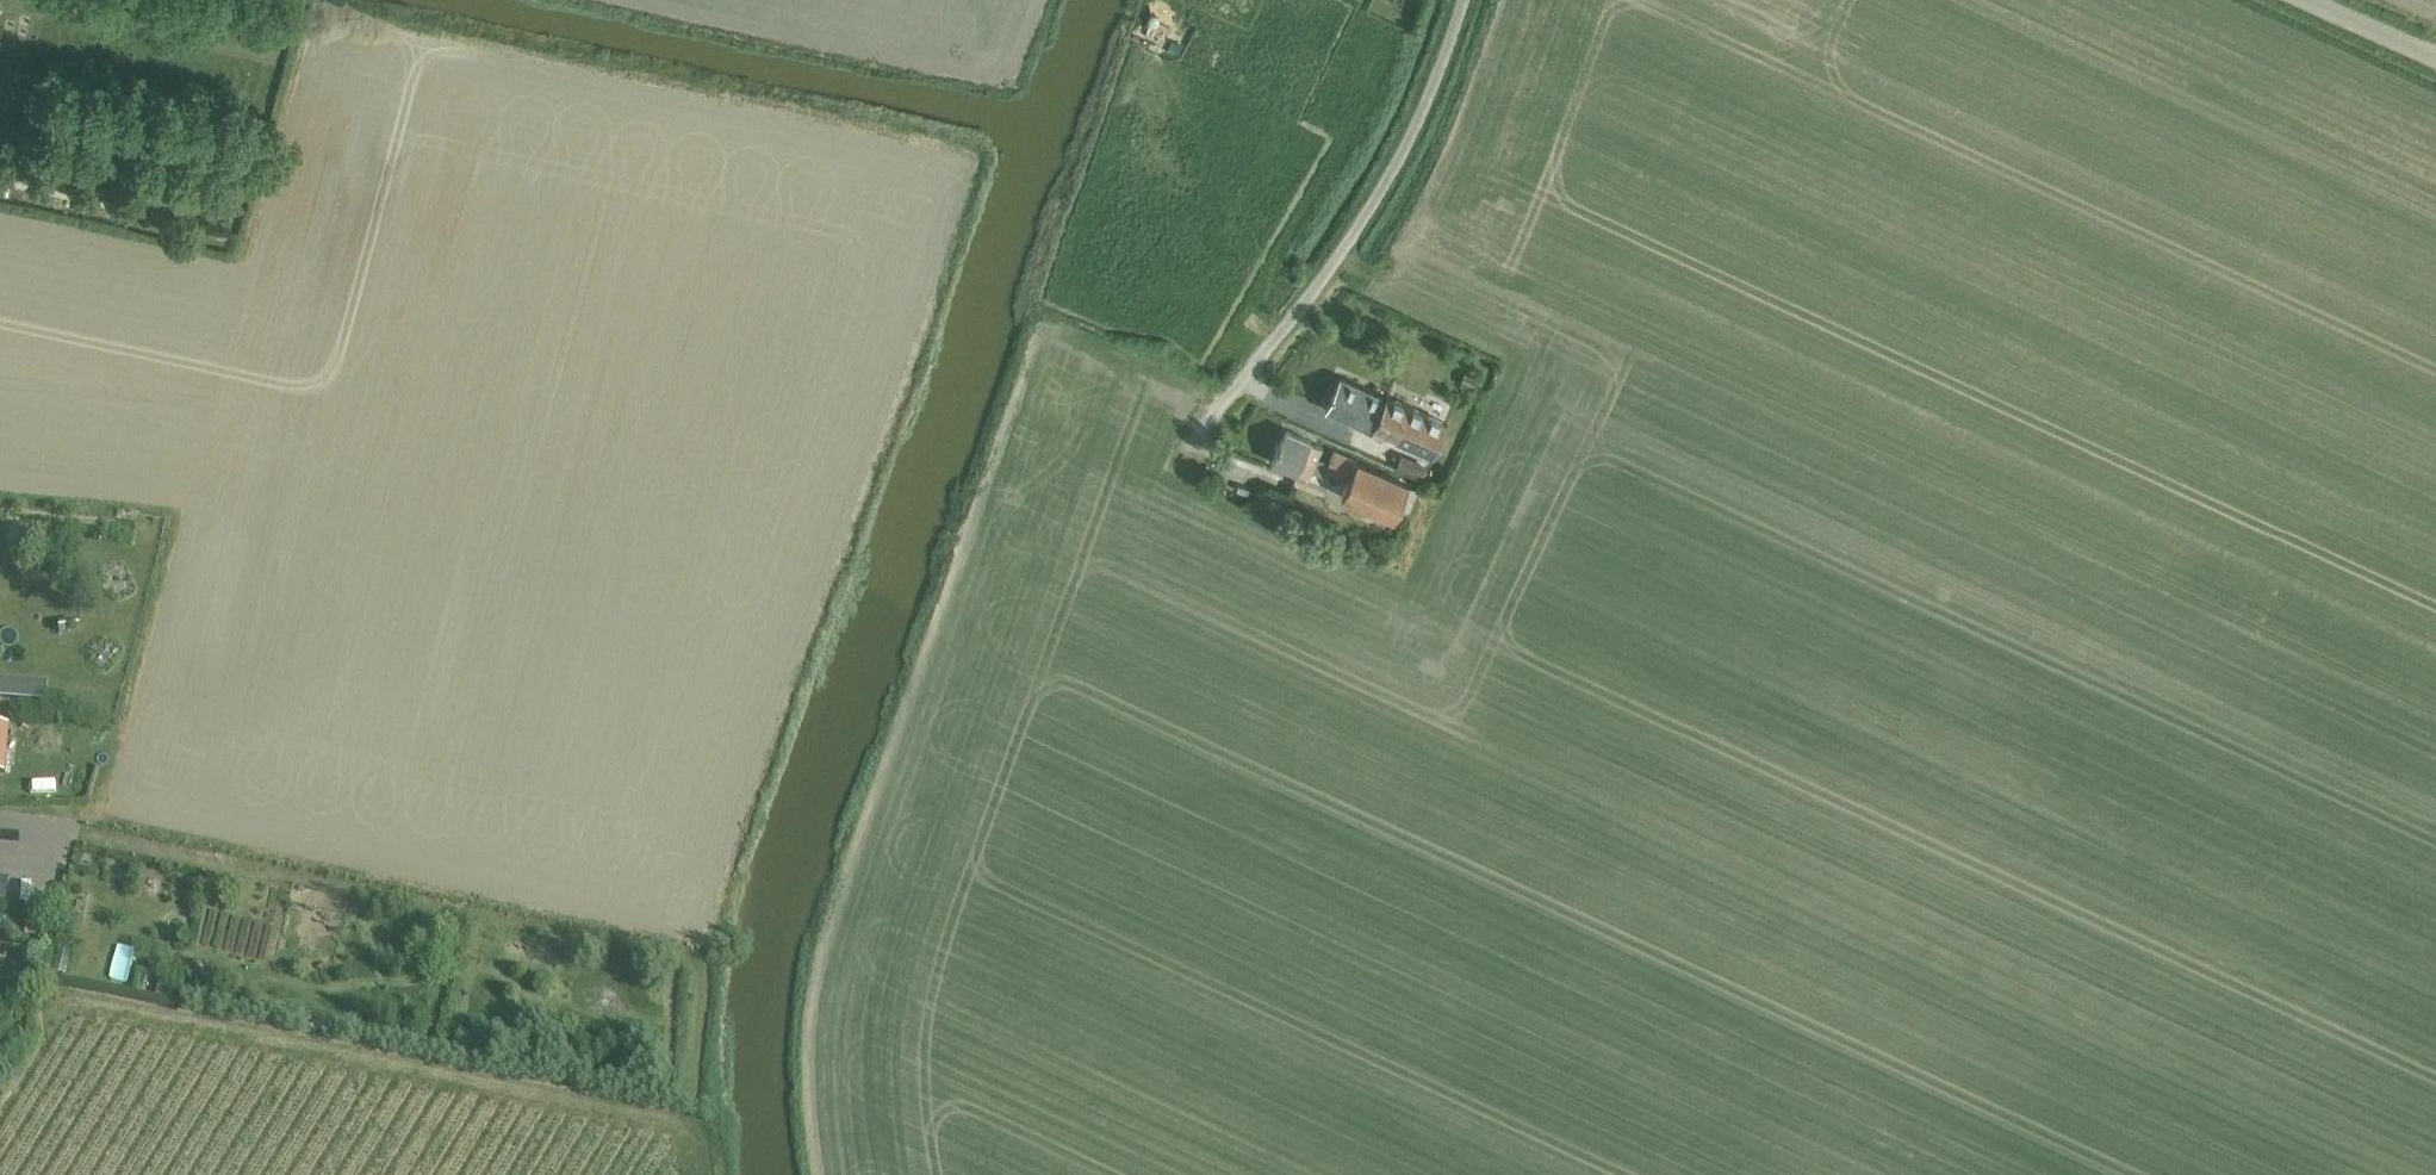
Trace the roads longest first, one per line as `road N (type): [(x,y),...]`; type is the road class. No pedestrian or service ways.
road 1 (residential): [(1465,0),(1409,140),(1339,257),(1189,454)]
road 2 (unclassified): [(2435,56),(2308,0)]

